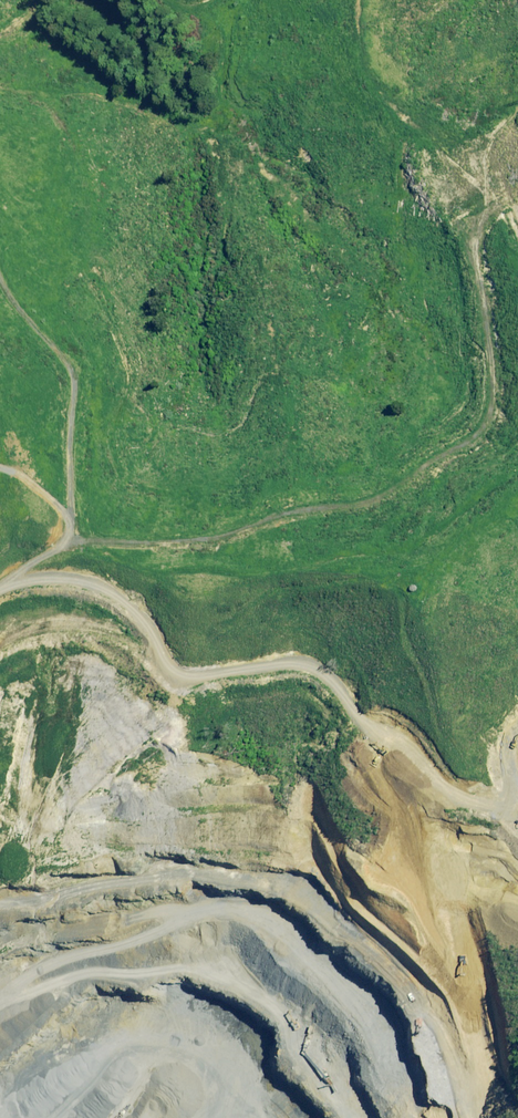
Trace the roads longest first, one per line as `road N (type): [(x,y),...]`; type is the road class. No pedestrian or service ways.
road 1 (track): [(490,1117),(333,1012),(89,983),(40,994),(0,1015)]
road 2 (track): [(459,779),(410,728),(364,704),(318,653),(190,664),(153,611),(100,574),(39,563)]
road 3 (track): [(80,531),(84,365),(14,278),(0,245)]
road 4 (track): [(80,531),(227,528),(313,504)]

